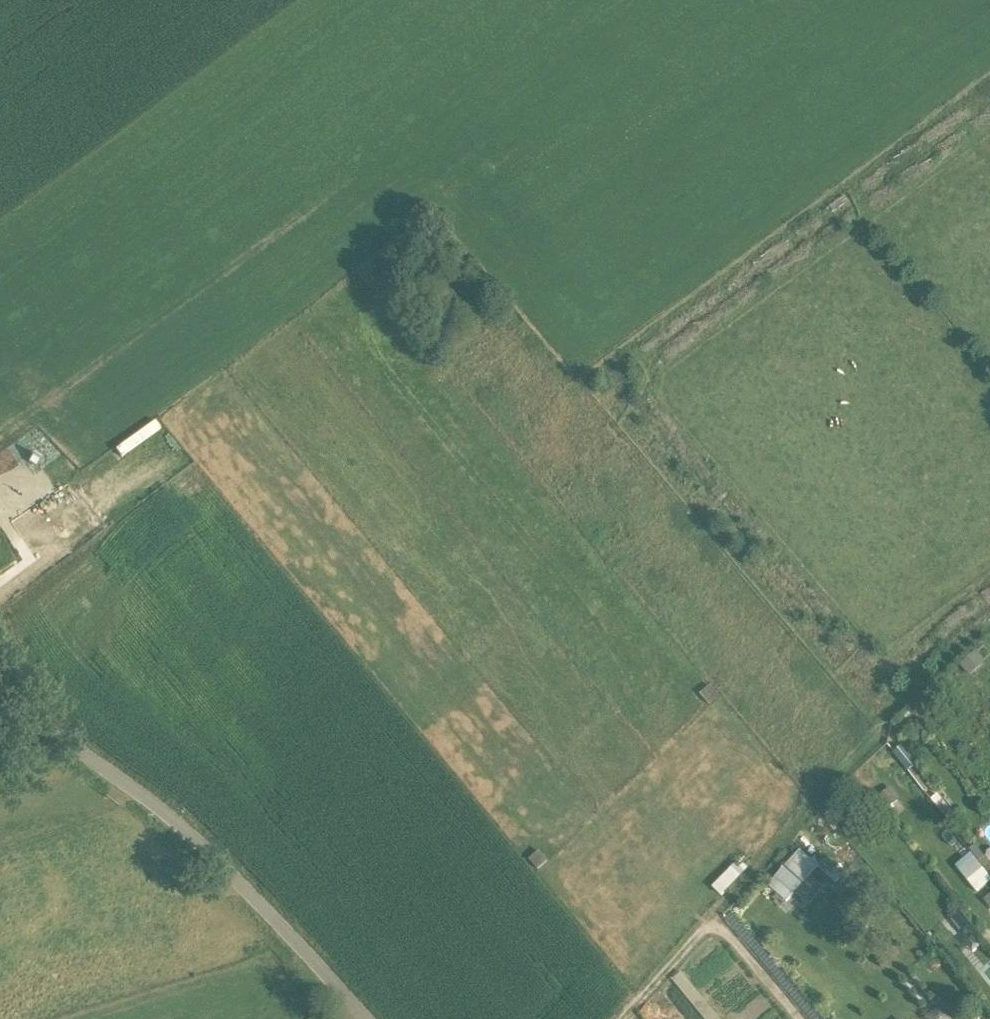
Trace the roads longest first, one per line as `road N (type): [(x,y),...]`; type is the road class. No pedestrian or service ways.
road 1 (unclassified): [(368,1018),(260,900),(178,823),(77,748),(0,666)]

